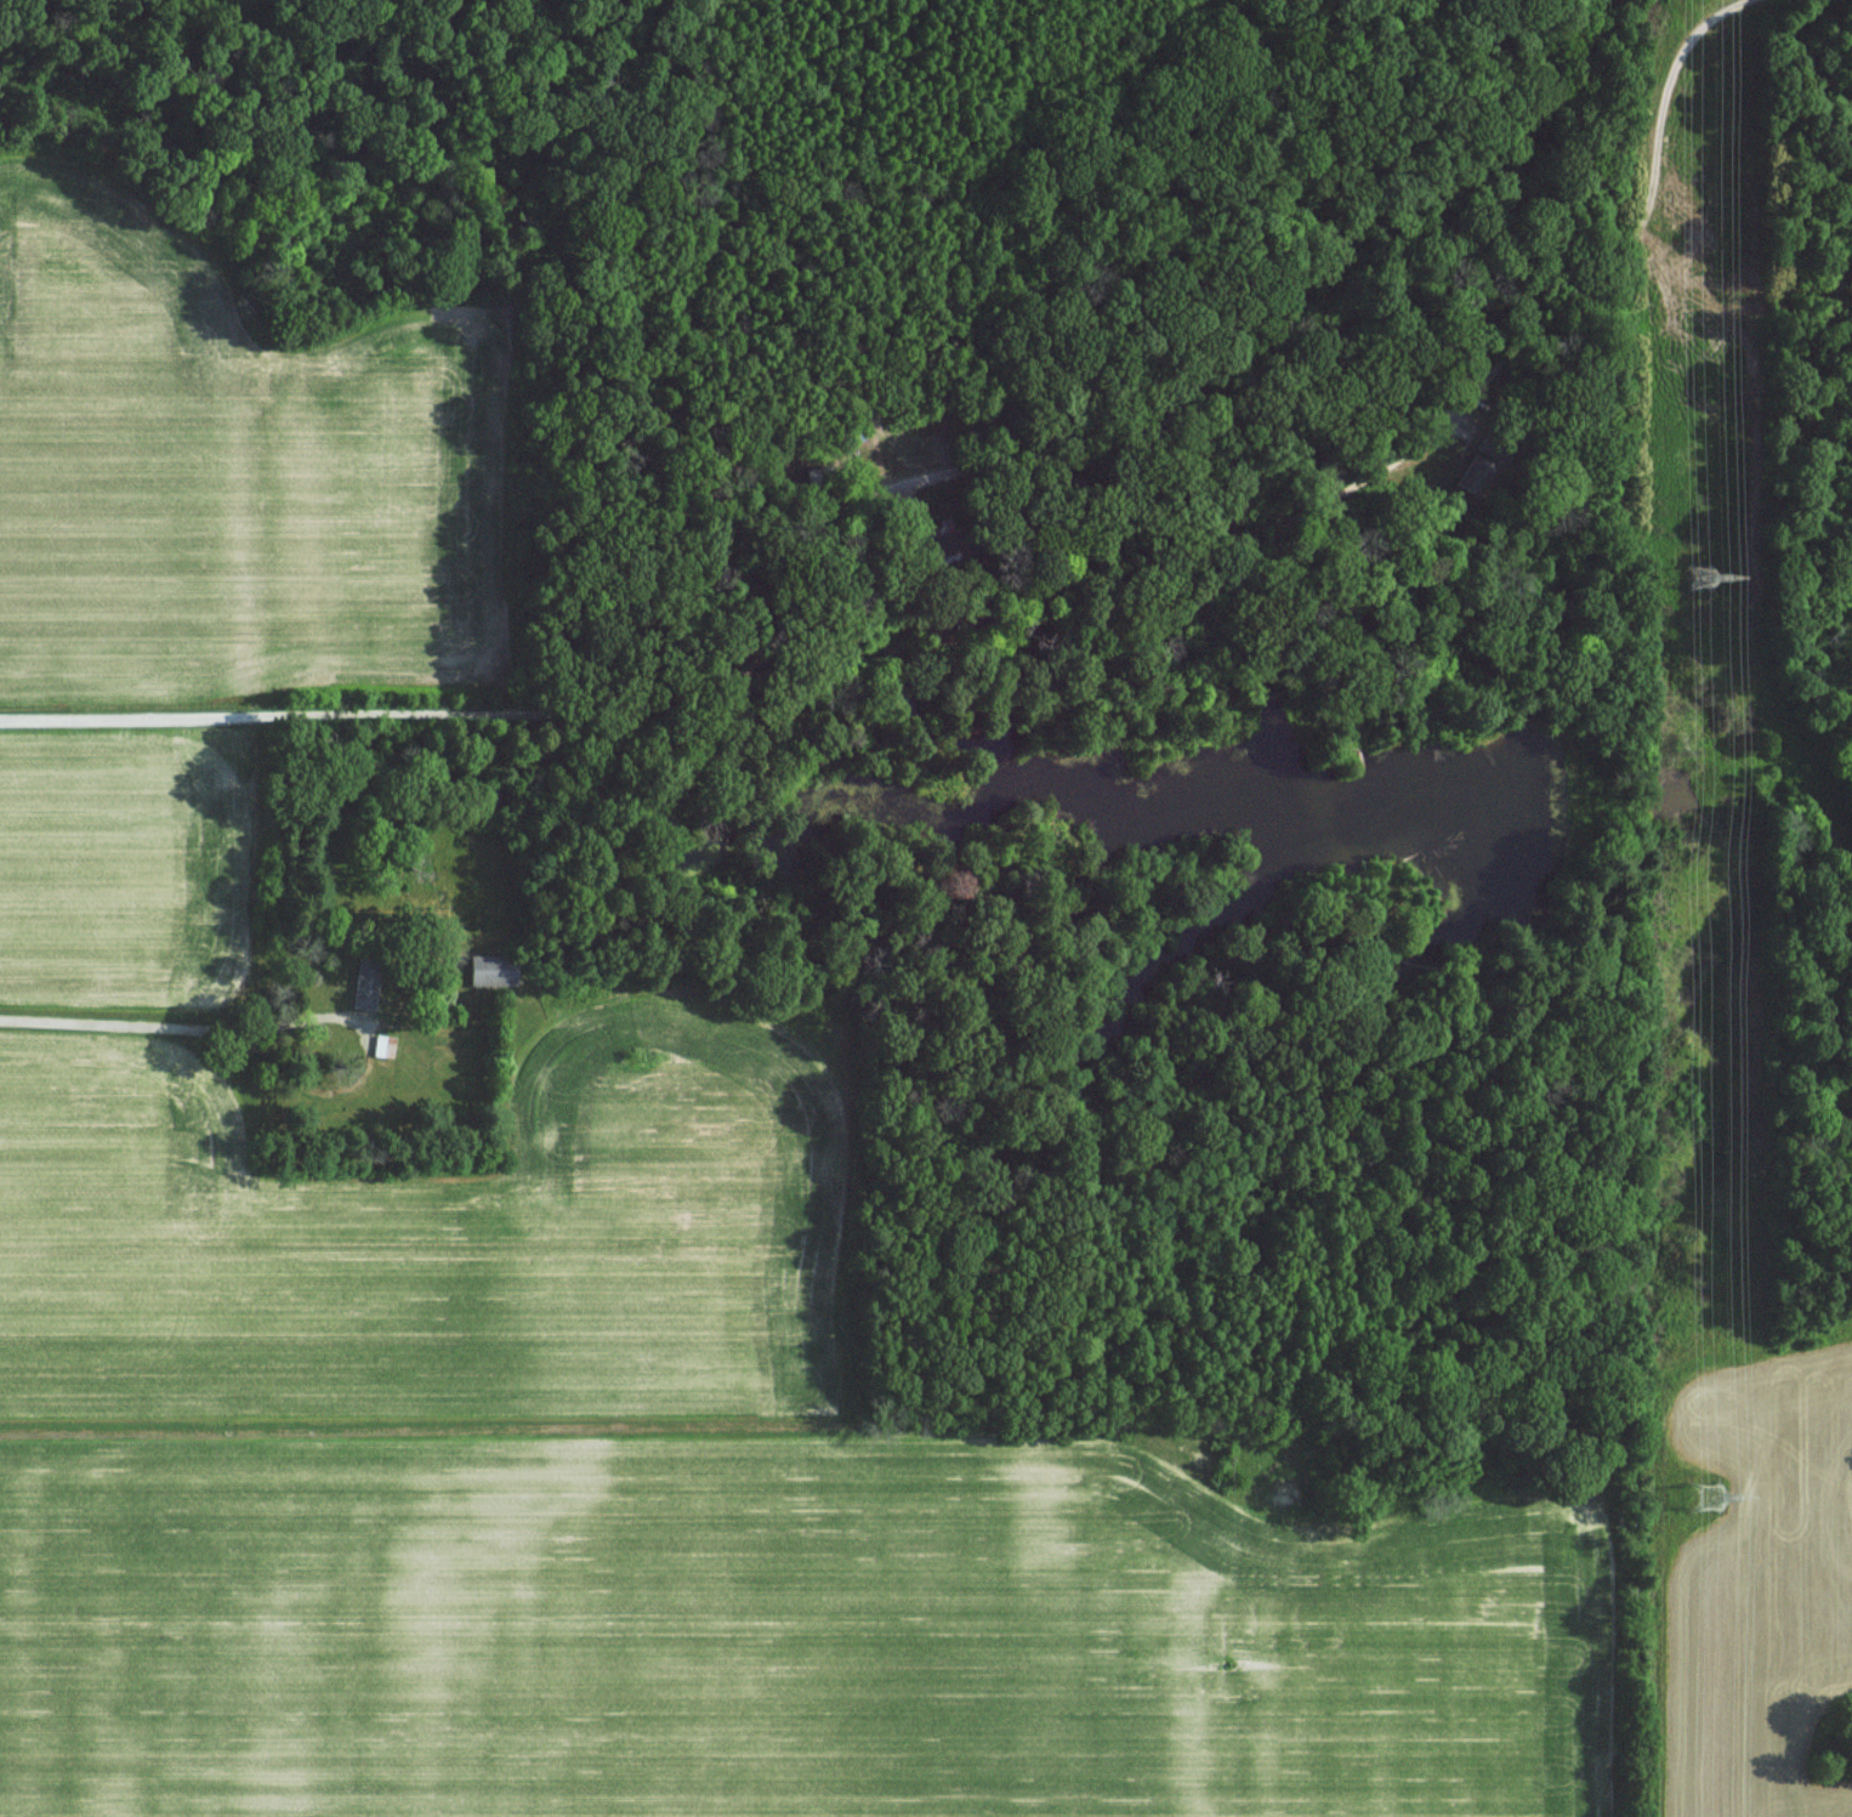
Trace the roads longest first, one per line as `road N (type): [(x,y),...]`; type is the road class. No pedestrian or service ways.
road 1 (residential): [(0,719),(504,715),(621,708),(718,683),(767,660),(796,608),(819,523),(887,490),(1039,458),(1117,501),(1223,539),(1291,522),(1459,416),(1642,228),(1670,80),(1683,50),(1705,23),(1757,0)]
road 2 (residential): [(0,1020),(265,1030)]

